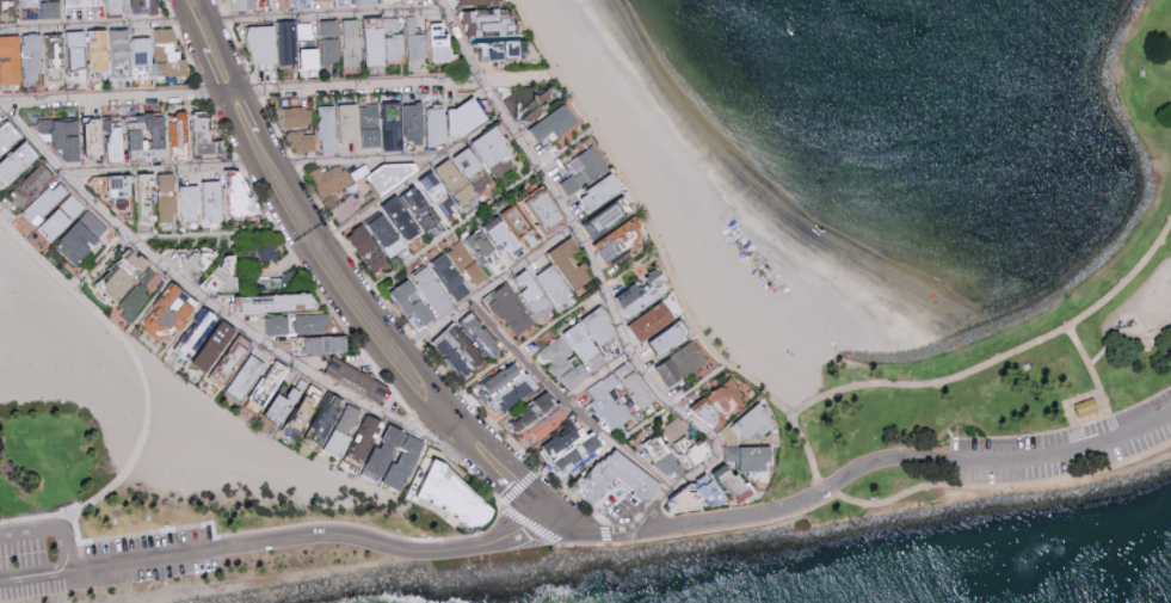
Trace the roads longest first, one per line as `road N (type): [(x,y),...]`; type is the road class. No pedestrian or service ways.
road 1 (residential): [(657,529),(655,506),(720,459),(720,448),(670,411),(630,357),(577,228),(504,118),(442,0)]
road 2 (residential): [(0,104),(128,240),(263,345),(406,430),(455,413)]
road 3 (residential): [(0,108),(560,75)]
road 4 (tertiary): [(221,92),(295,233),(383,361),(489,473),(528,506),(561,519)]
road 5 (tertiary): [(455,413),(326,244),(265,131)]
road 6 (residential): [(673,487),(565,405),(473,304)]
road 7 (residential): [(326,244),(504,118)]
road 8 (tertiary): [(561,519),(549,494),(455,413)]

